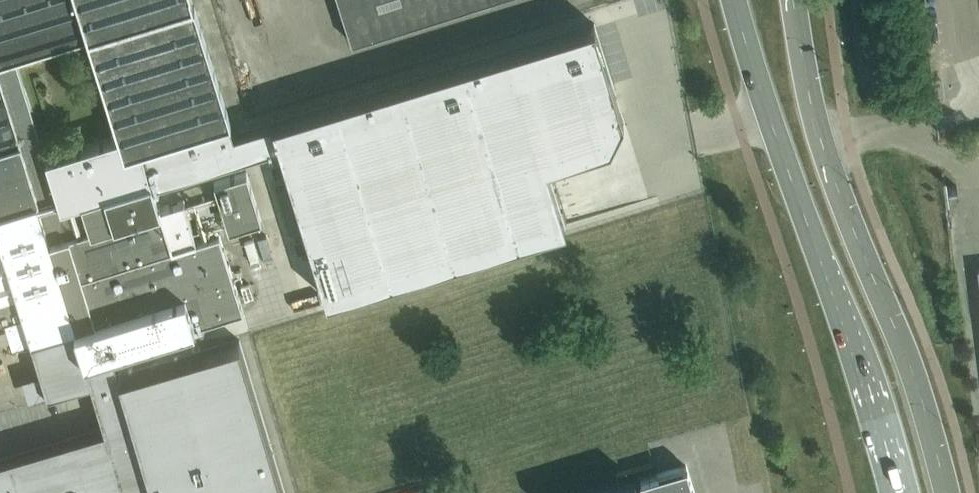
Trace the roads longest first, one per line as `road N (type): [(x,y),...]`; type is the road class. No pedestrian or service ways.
road 1 (secondary): [(734,0),(893,492)]
road 2 (secondary): [(946,492),(901,343),(815,123),(794,0)]

